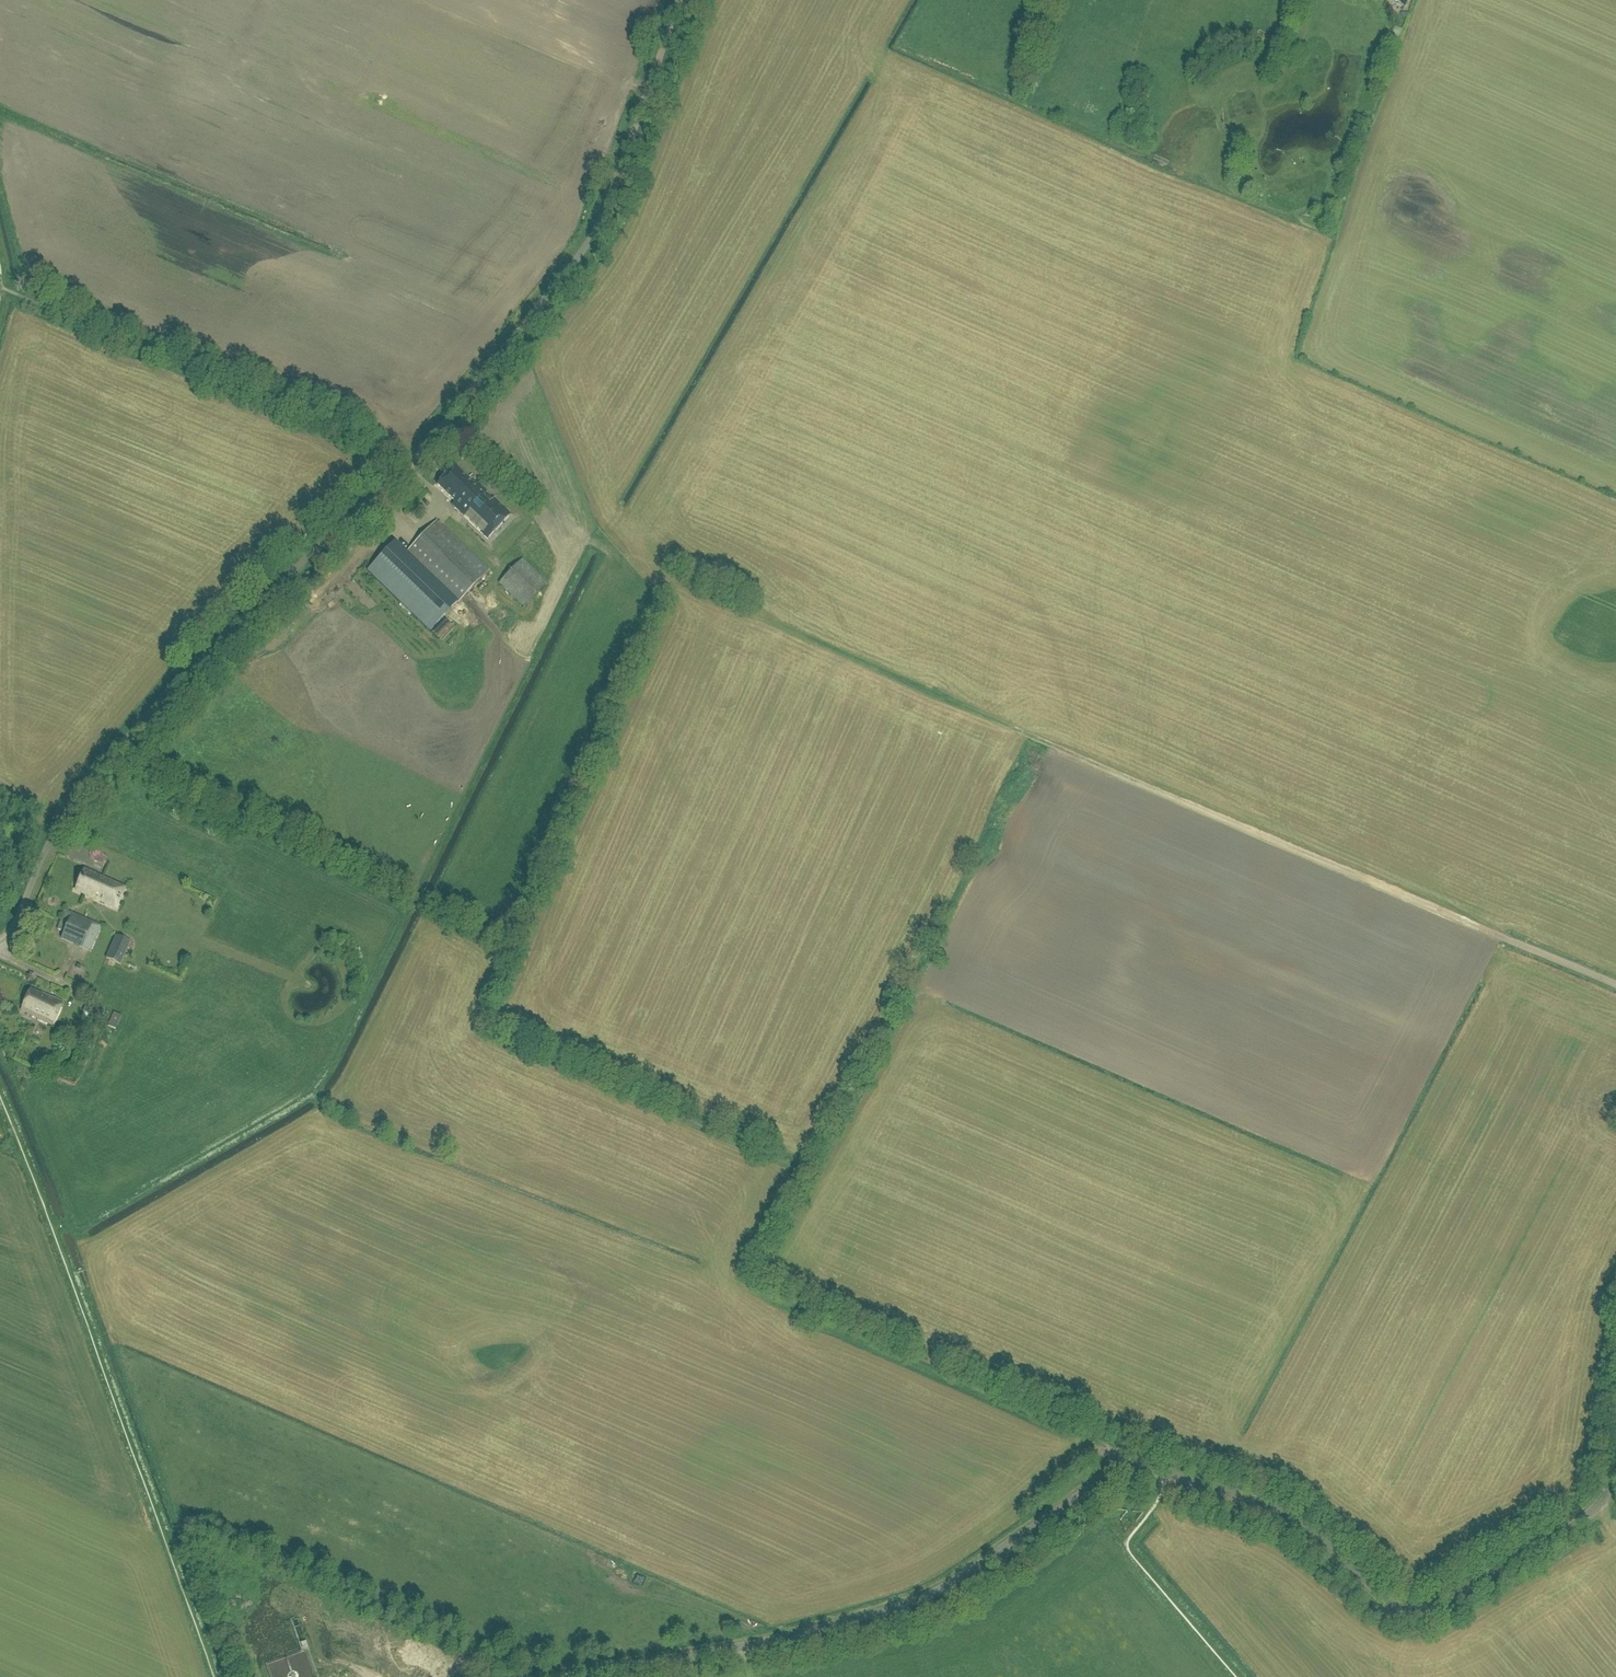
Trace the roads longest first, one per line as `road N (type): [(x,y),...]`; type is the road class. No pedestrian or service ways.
road 1 (unclassified): [(566,1676),(716,1653),(926,1598),(1127,1468),(1161,1473),(1290,1518),(1386,1600),(1423,1610),(1577,1523),(1600,1505),(1615,1466)]
road 2 (unclassified): [(0,943),(9,940),(53,834),(108,762),(213,644),(429,442),(592,239),(679,0)]
road 3 (track): [(1615,989),(706,592)]

